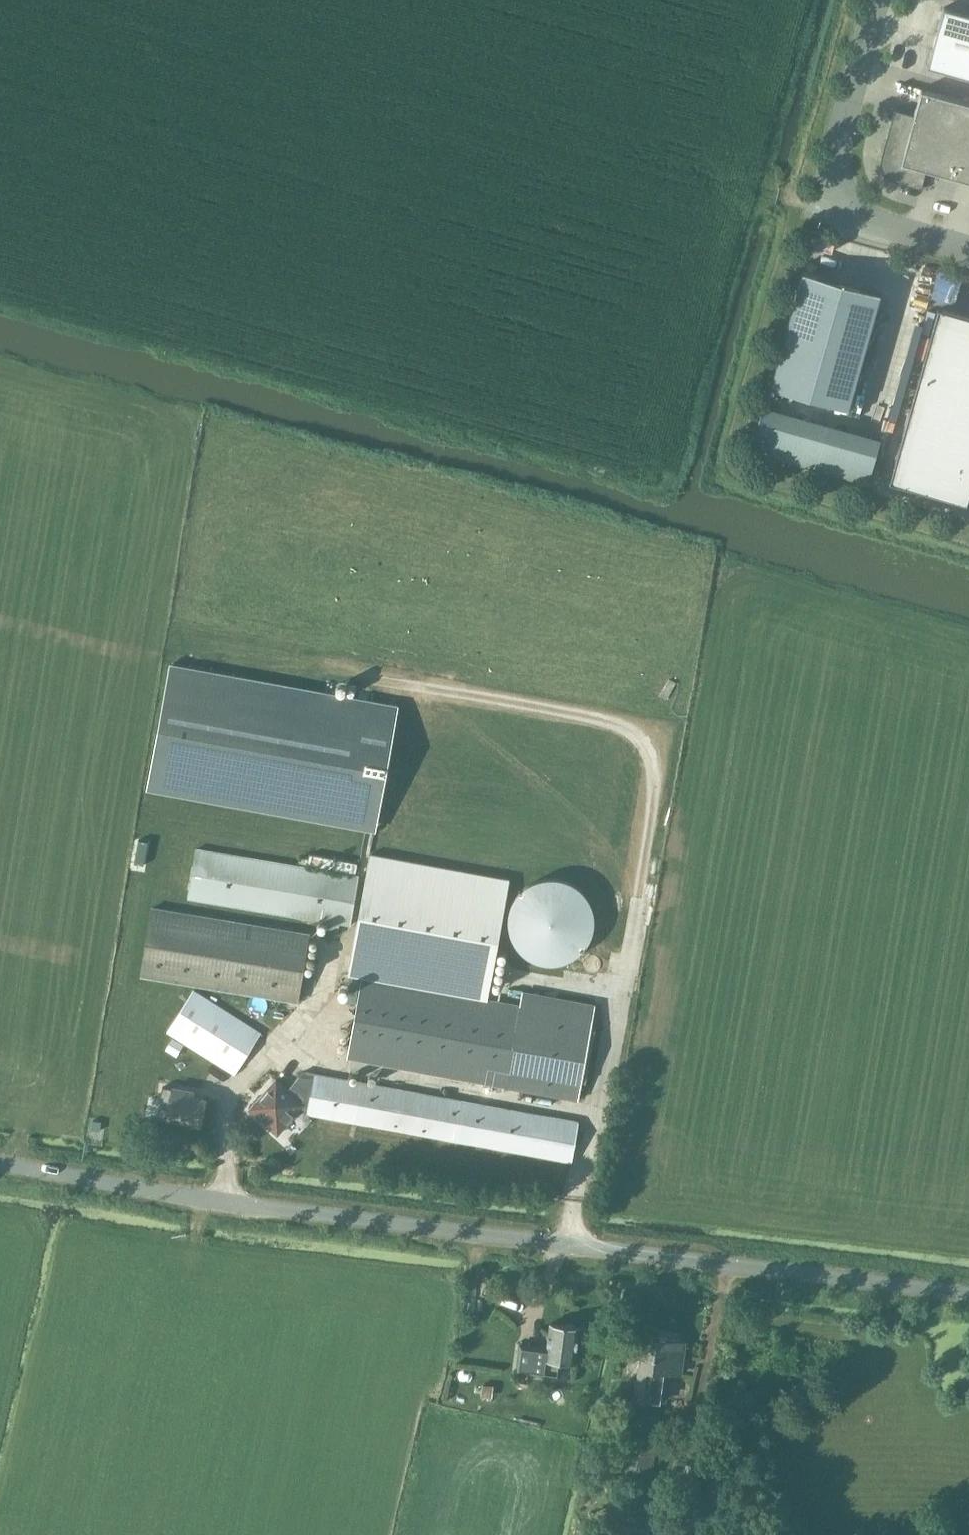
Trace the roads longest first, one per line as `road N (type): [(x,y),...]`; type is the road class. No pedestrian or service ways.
road 1 (unclassified): [(968,1301),(0,1171)]
road 2 (unclassified): [(968,248),(852,216),(832,201),(828,183),(880,0)]

